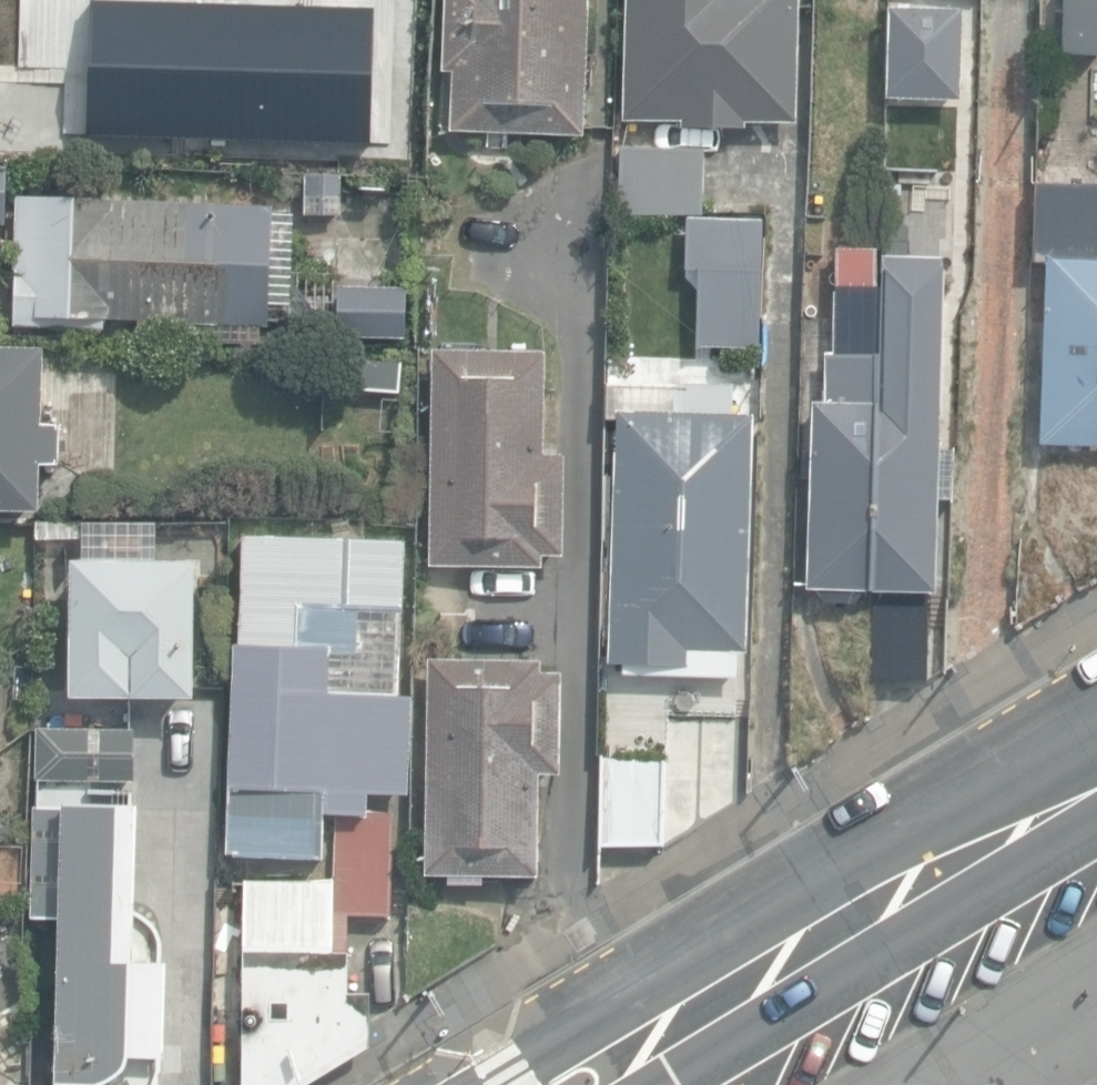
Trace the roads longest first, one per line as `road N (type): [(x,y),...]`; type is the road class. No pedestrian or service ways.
road 1 (secondary): [(1096,762),(843,915),(588,1084)]

